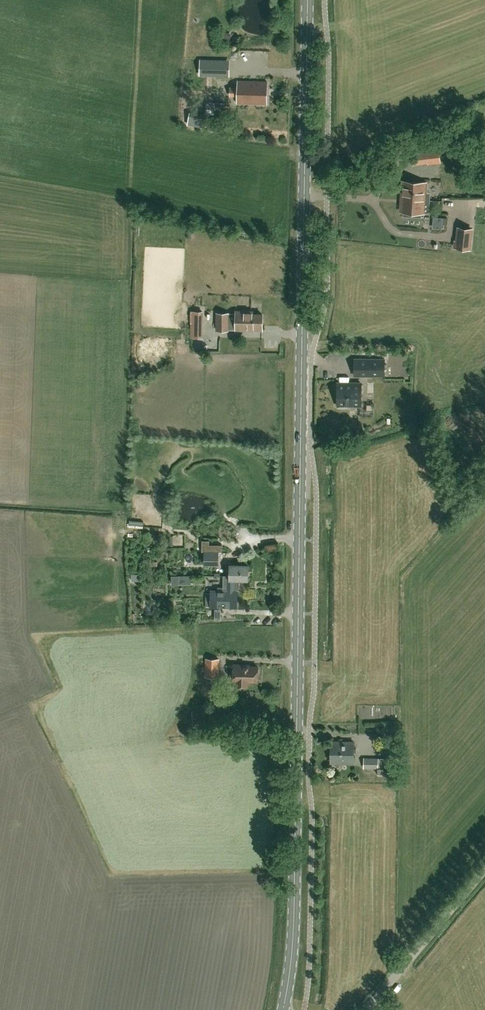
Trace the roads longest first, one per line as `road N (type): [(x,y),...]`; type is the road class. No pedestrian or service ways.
road 1 (secondary): [(284,1009),(292,958),(307,0)]
road 2 (unclassified): [(484,872),(371,1009)]

